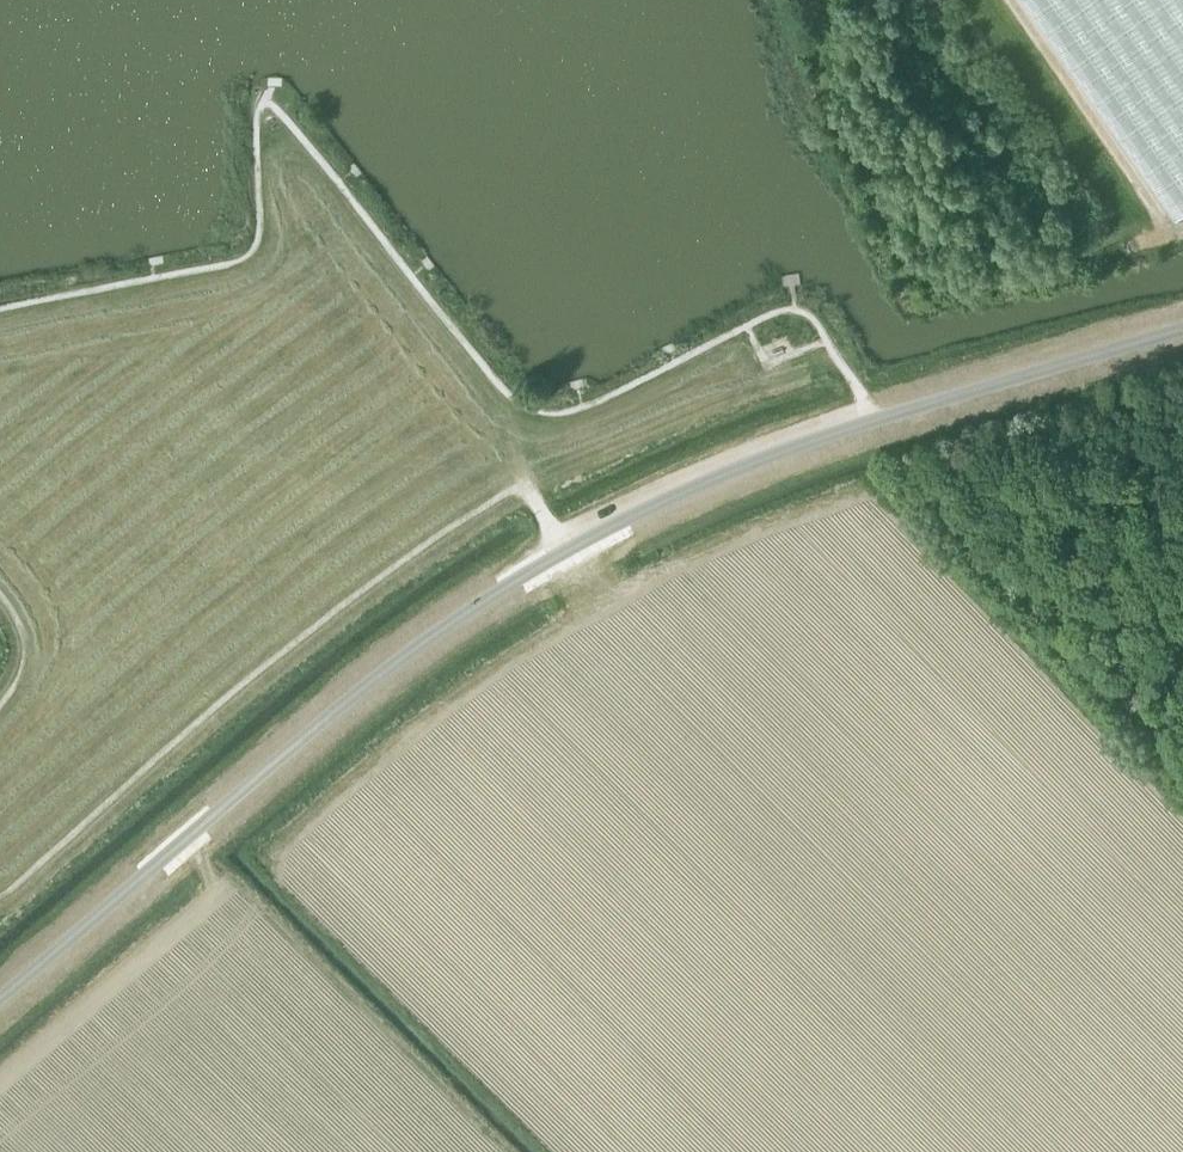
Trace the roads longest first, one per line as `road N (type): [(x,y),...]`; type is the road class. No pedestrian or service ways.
road 1 (unclassified): [(0,998),(341,705),(474,606),(564,553),(749,463),(1182,329)]

